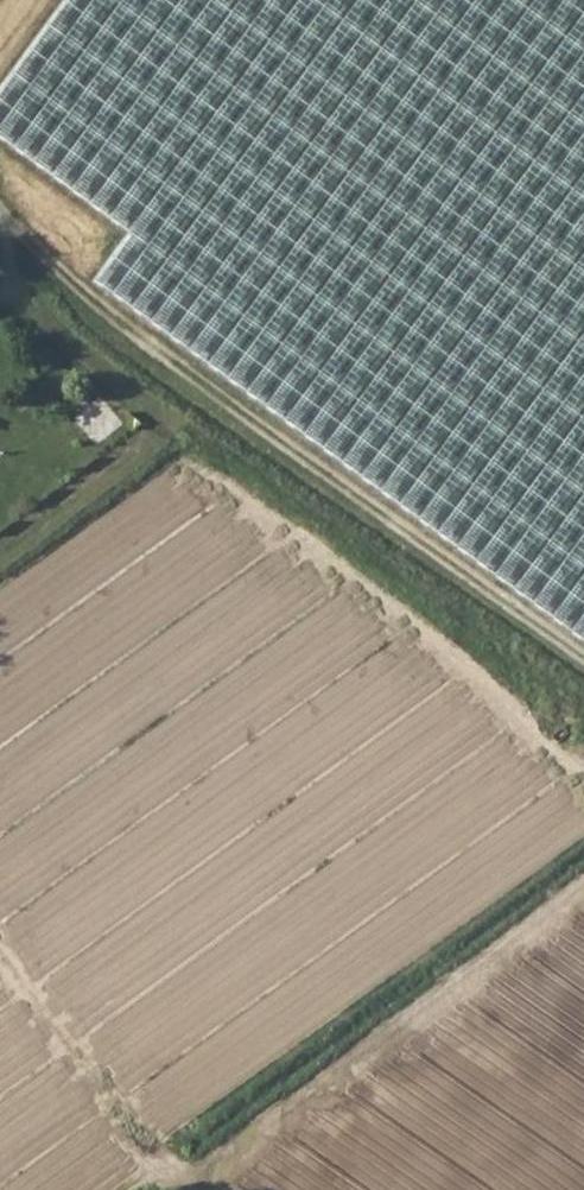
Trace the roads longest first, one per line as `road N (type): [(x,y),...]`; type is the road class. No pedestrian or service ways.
road 1 (track): [(11,223),(103,319),(583,659)]

